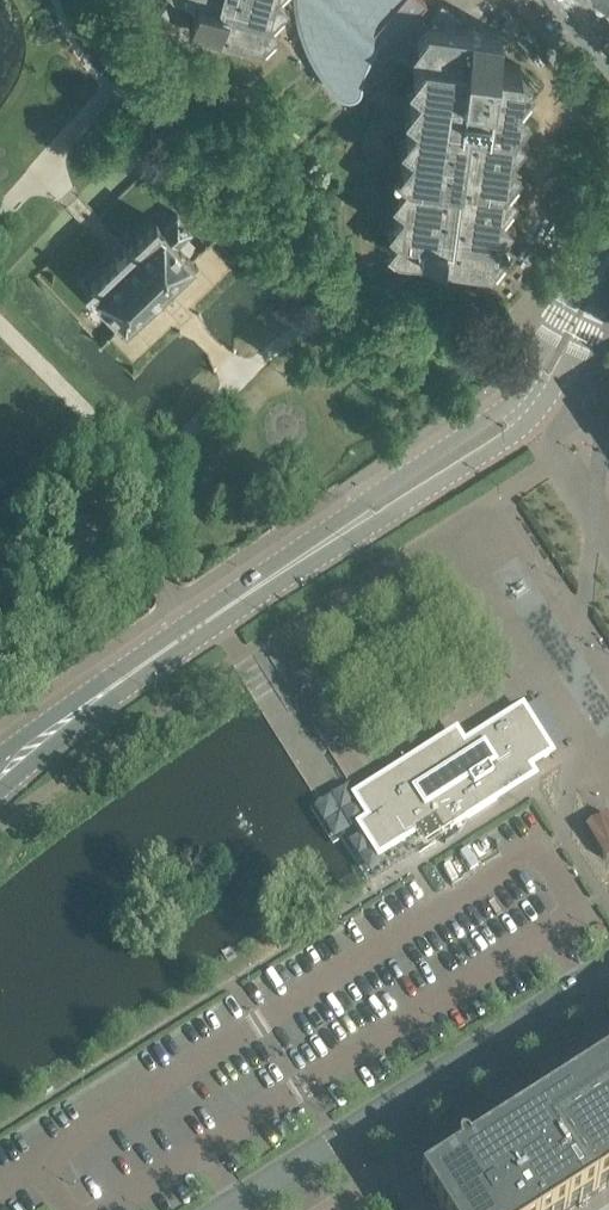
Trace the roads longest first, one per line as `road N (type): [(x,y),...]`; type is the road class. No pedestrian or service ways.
road 1 (tertiary): [(0,775),(193,634),(531,413),(551,383)]
road 2 (secondary): [(608,965),(223,1209)]
road 3 (tertiary): [(551,383),(608,263)]

